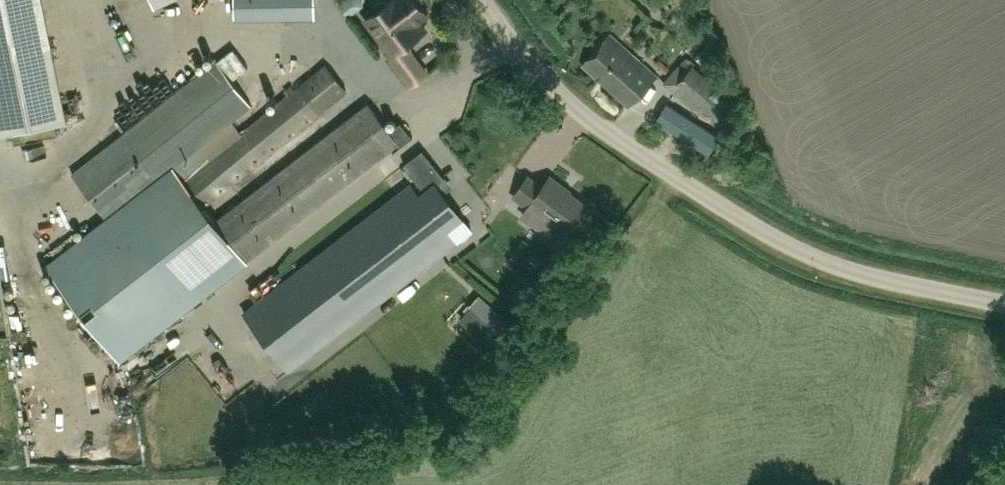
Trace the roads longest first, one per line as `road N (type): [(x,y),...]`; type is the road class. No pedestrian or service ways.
road 1 (unclassified): [(1004,300),(918,291),(790,253),(738,223),(592,114),(496,0)]

